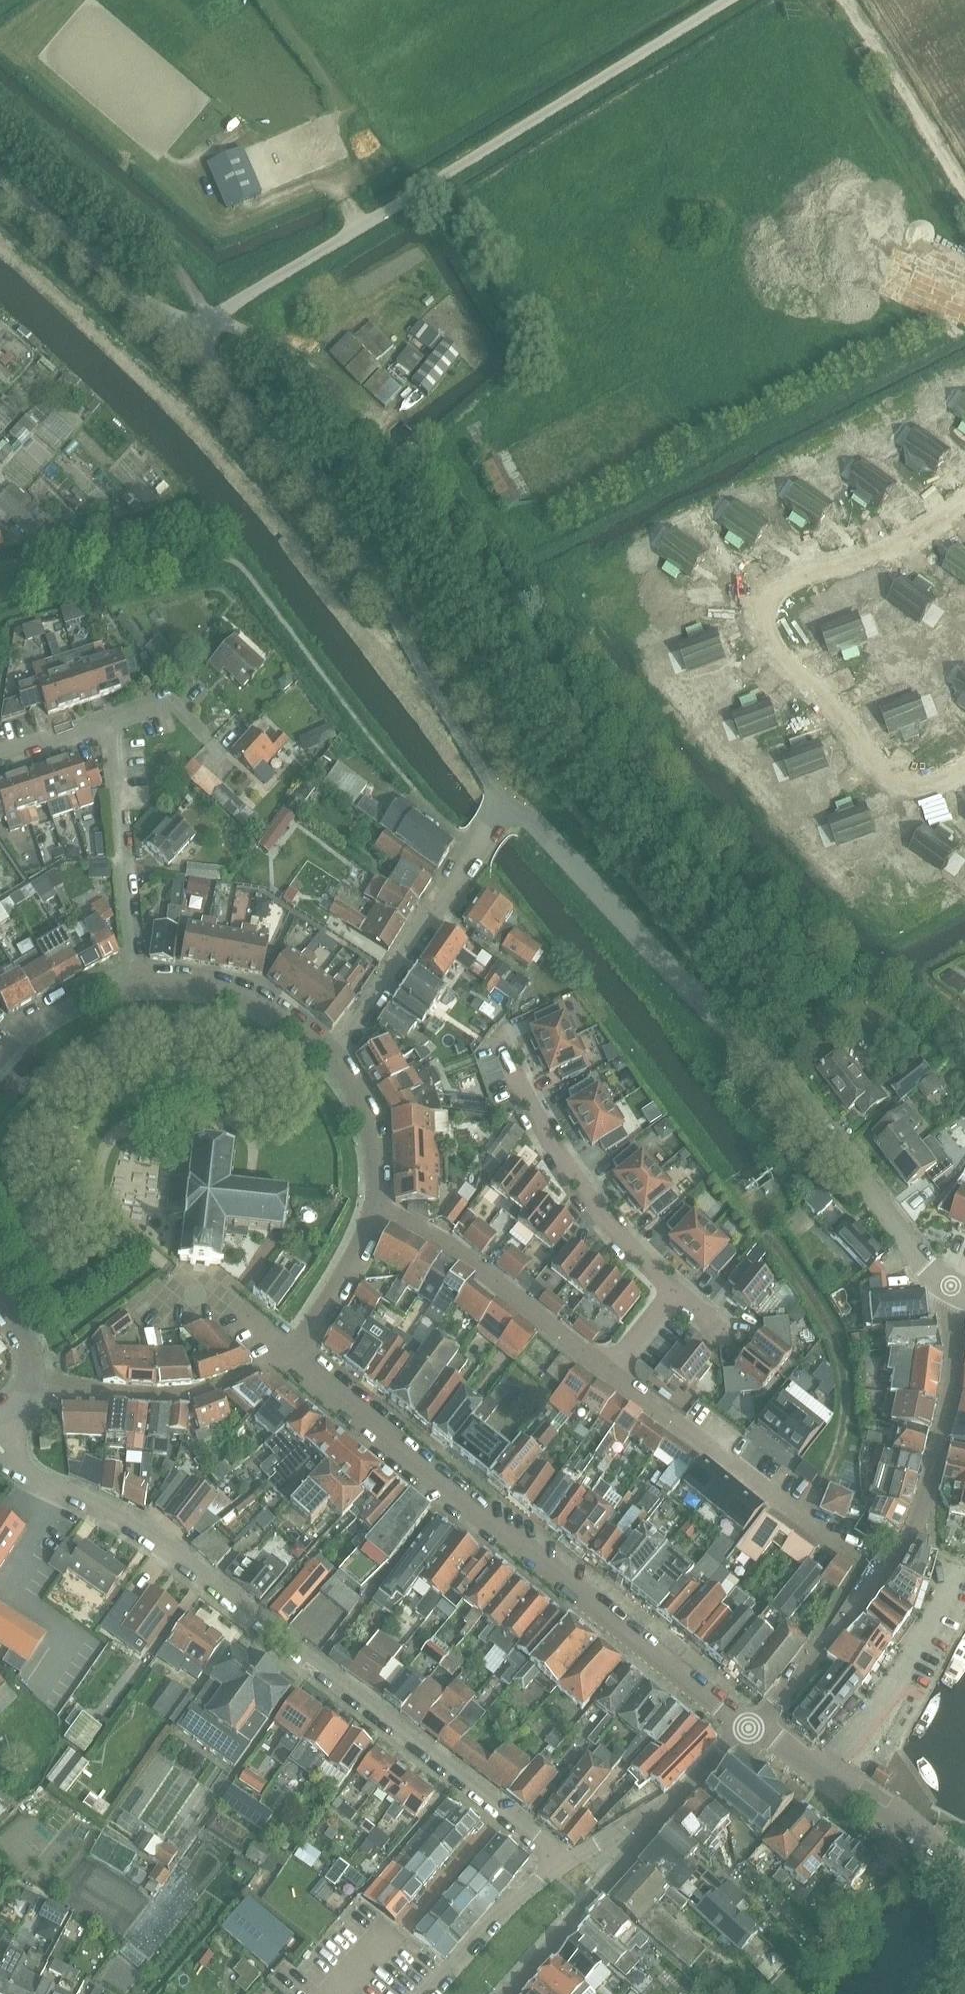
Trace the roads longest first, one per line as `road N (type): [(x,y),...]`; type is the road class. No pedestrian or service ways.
road 1 (residential): [(562,1862),(164,1548),(31,1476),(0,1448)]
road 2 (residential): [(947,1287),(788,1077),(657,957),(549,833),(502,807)]
road 3 (unclassified): [(730,0),(193,334)]
road 4 (residential): [(749,1728),(288,1358)]
road 5 (unknown): [(964,505),(886,554),(780,582),(762,618),(778,657),(890,780),(925,787),(964,773)]
road 6 (residential): [(749,1728),(895,1557),(921,1511),(953,1359),(947,1287)]
road 7 (residential): [(502,807),(398,628),(311,526)]
road 8 (track): [(800,1516),(840,1443),(843,1366),(813,1298),(756,1215)]
road 9 (residential): [(858,1559),(609,1373)]
road 10 (residential): [(673,1291),(563,1164),(499,1041)]
road 11 (residential): [(332,1053),(502,807)]
road 12 (residential): [(609,1373),(454,1248),(376,1205)]
road 13 (residential): [(134,982),(114,718)]
road 14 (residential): [(501,1993),(675,1802)]
road 15 (residential): [(817,1774),(922,1642),(953,1568)]
road 16 (unclassified): [(193,334),(105,275),(0,181)]
road 17 (unclassified): [(311,526),(193,334)]
road 18 (unknown): [(964,192),(847,0)]
road 19 (residential): [(332,1053),(235,992),(134,982)]
road 20 (residential): [(562,1862),(504,1904),(427,1993)]
road 21 (residential): [(964,1879),(817,1774)]
road 22 (residential): [(288,1358),(348,1271),(376,1205)]
road 23 (residential): [(376,1205),(369,1117),(332,1053)]
road 24 (residential): [(134,982),(61,1005),(0,1052)]
road 25 (residential): [(675,1802),(562,1862)]

